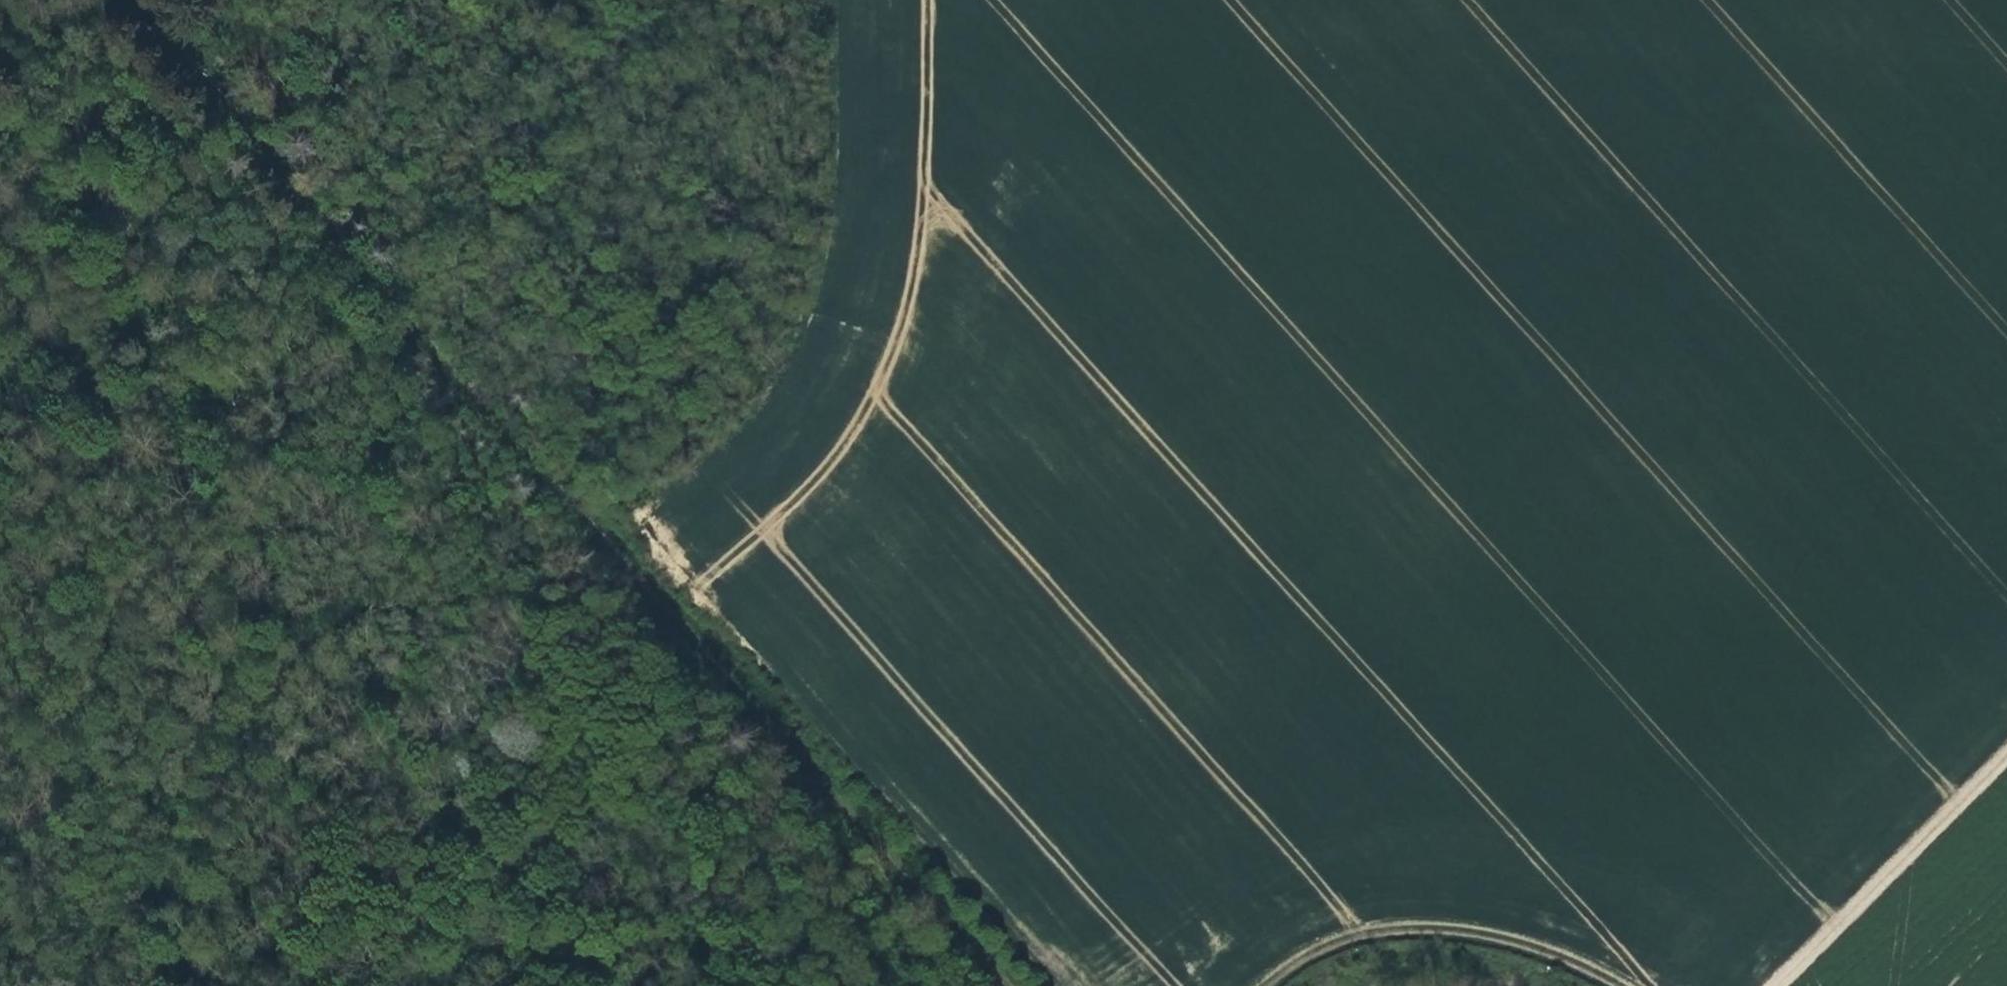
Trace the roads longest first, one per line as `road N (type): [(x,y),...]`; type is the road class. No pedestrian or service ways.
road 1 (track): [(1002,985),(137,0)]
road 2 (track): [(1623,985),(1508,939),(1413,928),(1327,944),(1264,985)]
road 3 (track): [(1776,985),(2006,753)]

